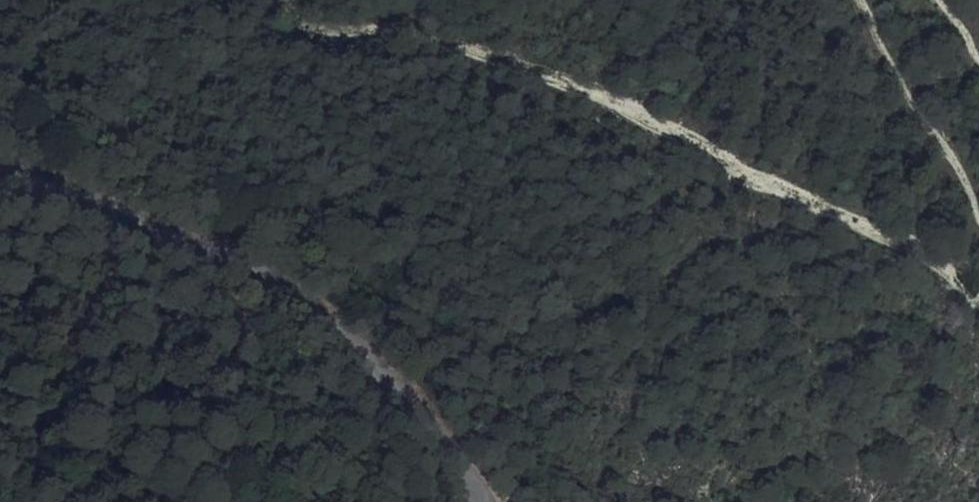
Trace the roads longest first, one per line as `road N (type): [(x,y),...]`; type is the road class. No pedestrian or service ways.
road 1 (track): [(978,305),(943,269),(853,218),(563,83),(420,35),(317,30),(269,0)]
road 2 (unclassified): [(0,188),(26,184),(131,210),(304,293),(366,344),(479,501)]
road 3 (track): [(848,0),(888,86),(953,166),(978,222)]

